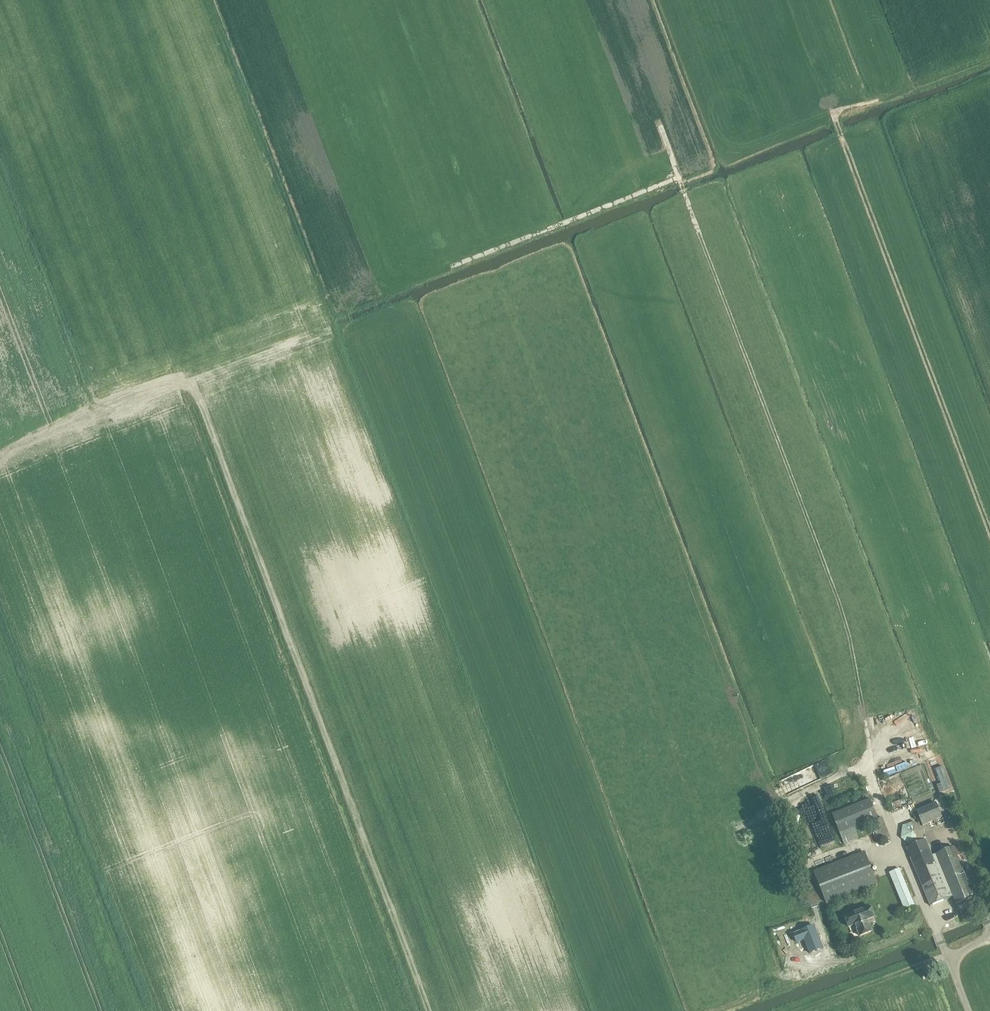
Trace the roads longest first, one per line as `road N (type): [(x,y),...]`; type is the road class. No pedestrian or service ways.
road 1 (track): [(875,775),(846,616),(678,178),(453,266)]
road 2 (track): [(989,530),(833,113)]

